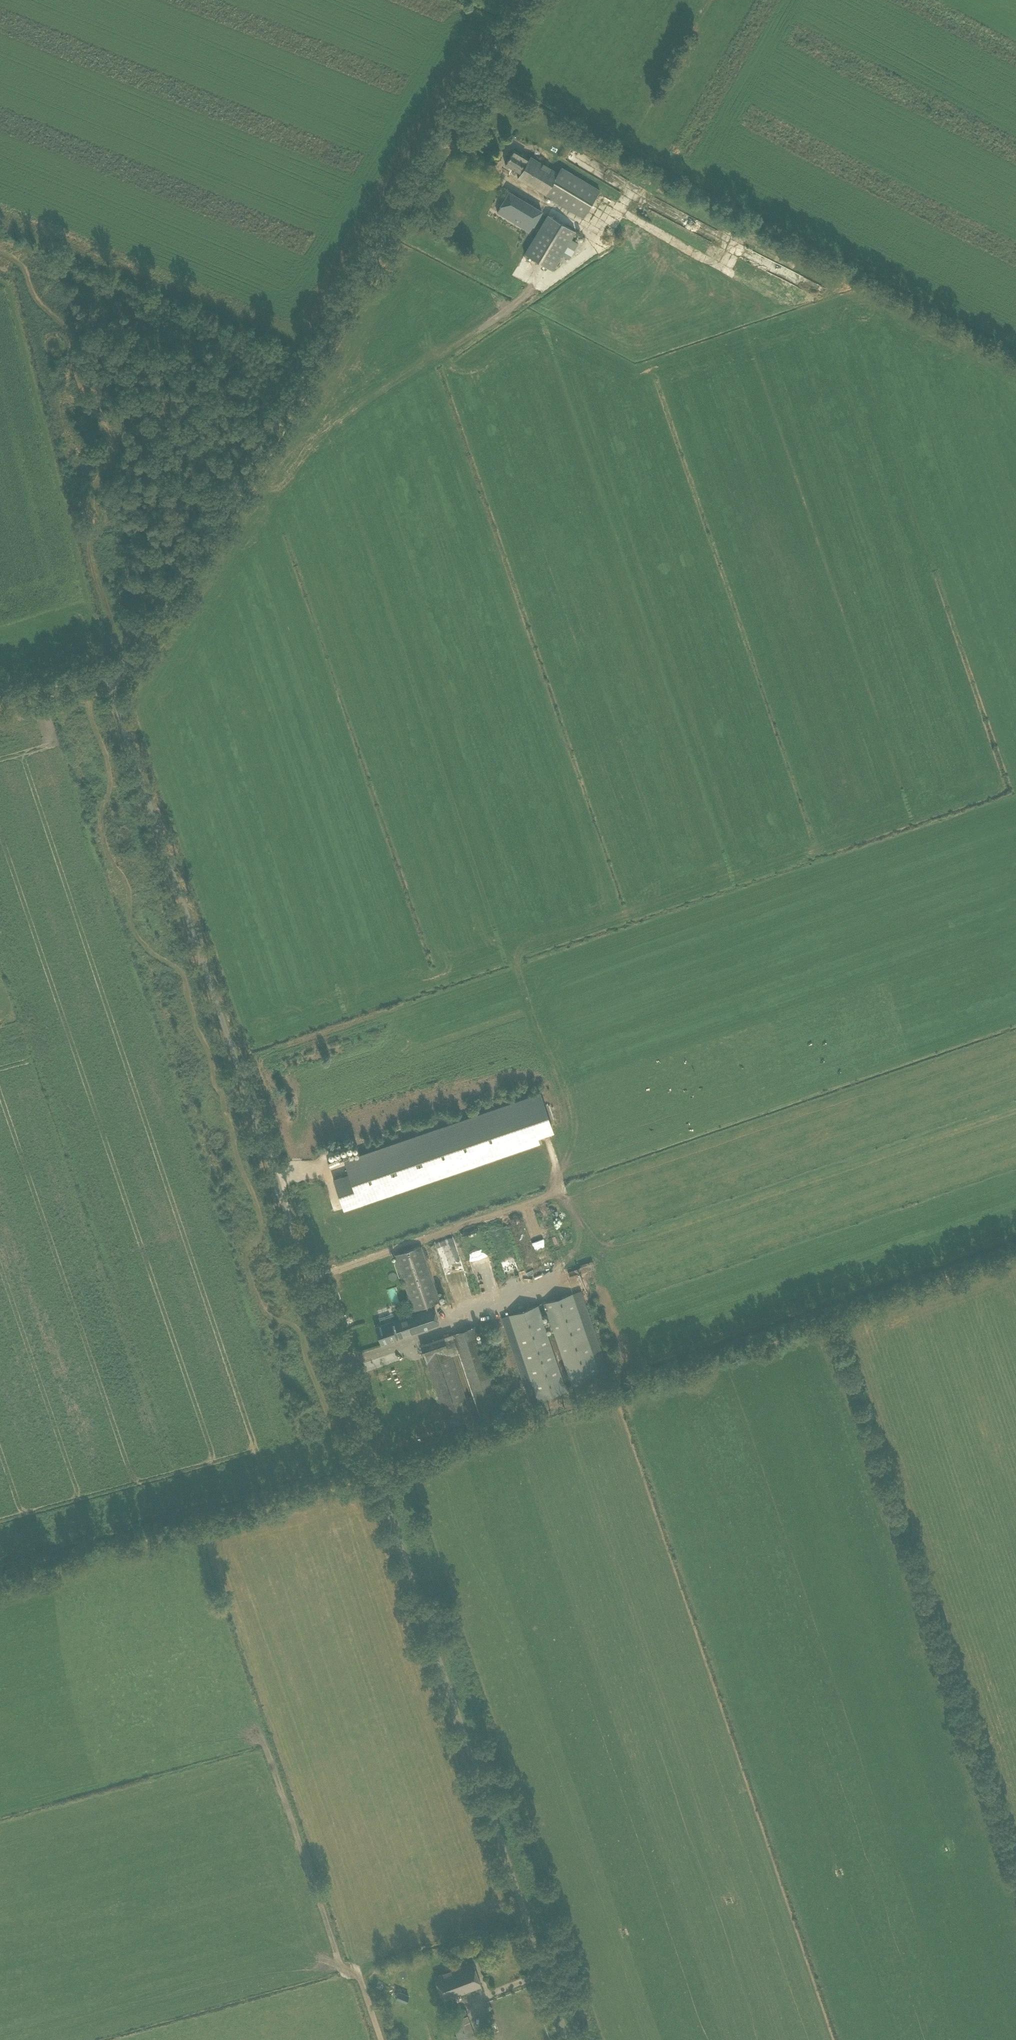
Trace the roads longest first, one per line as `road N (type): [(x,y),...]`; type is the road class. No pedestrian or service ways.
road 1 (unclassified): [(567,2039),(107,678)]
road 2 (unclassified): [(107,678),(146,658),(529,0)]

